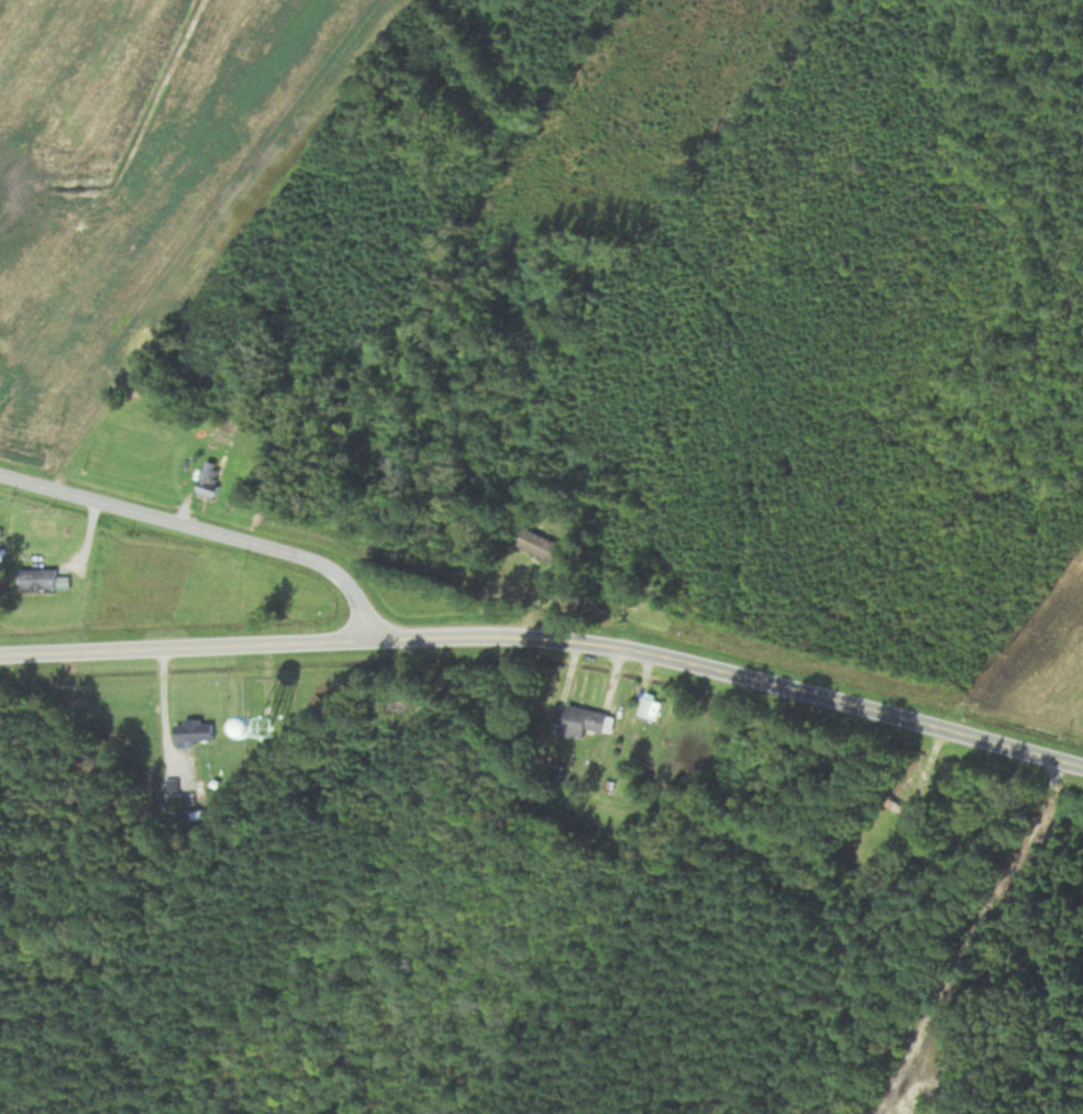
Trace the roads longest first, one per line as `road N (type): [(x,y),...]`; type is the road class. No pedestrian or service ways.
road 1 (secondary): [(1082,760),(714,657),(534,637),(383,640)]
road 2 (residential): [(383,640),(350,583),(322,563),(0,473)]
road 3 (secondary): [(383,640),(0,655)]

